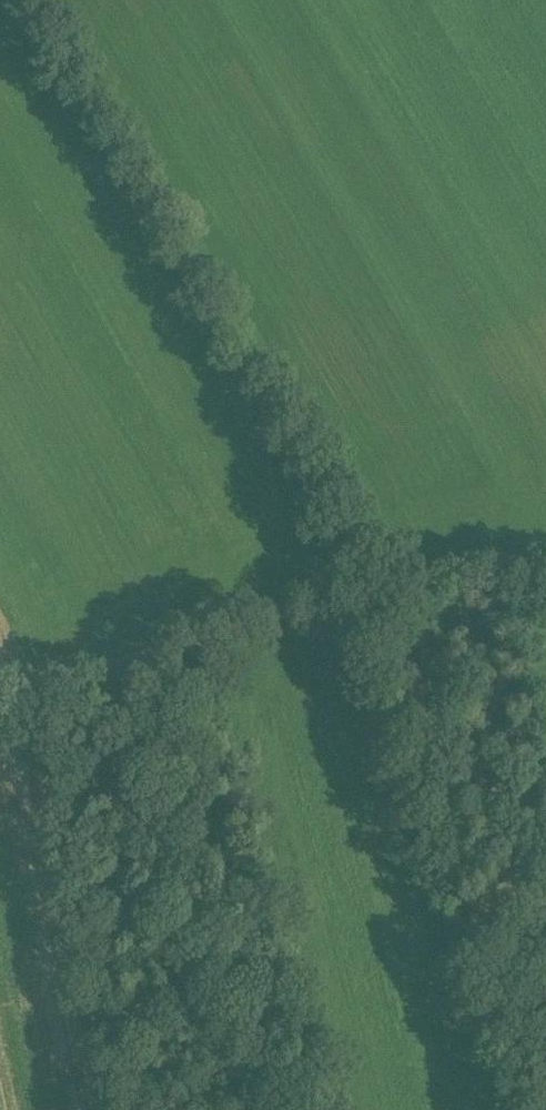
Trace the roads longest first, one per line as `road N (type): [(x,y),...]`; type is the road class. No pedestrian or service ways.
road 1 (unclassified): [(0,686),(354,570),(545,558)]

